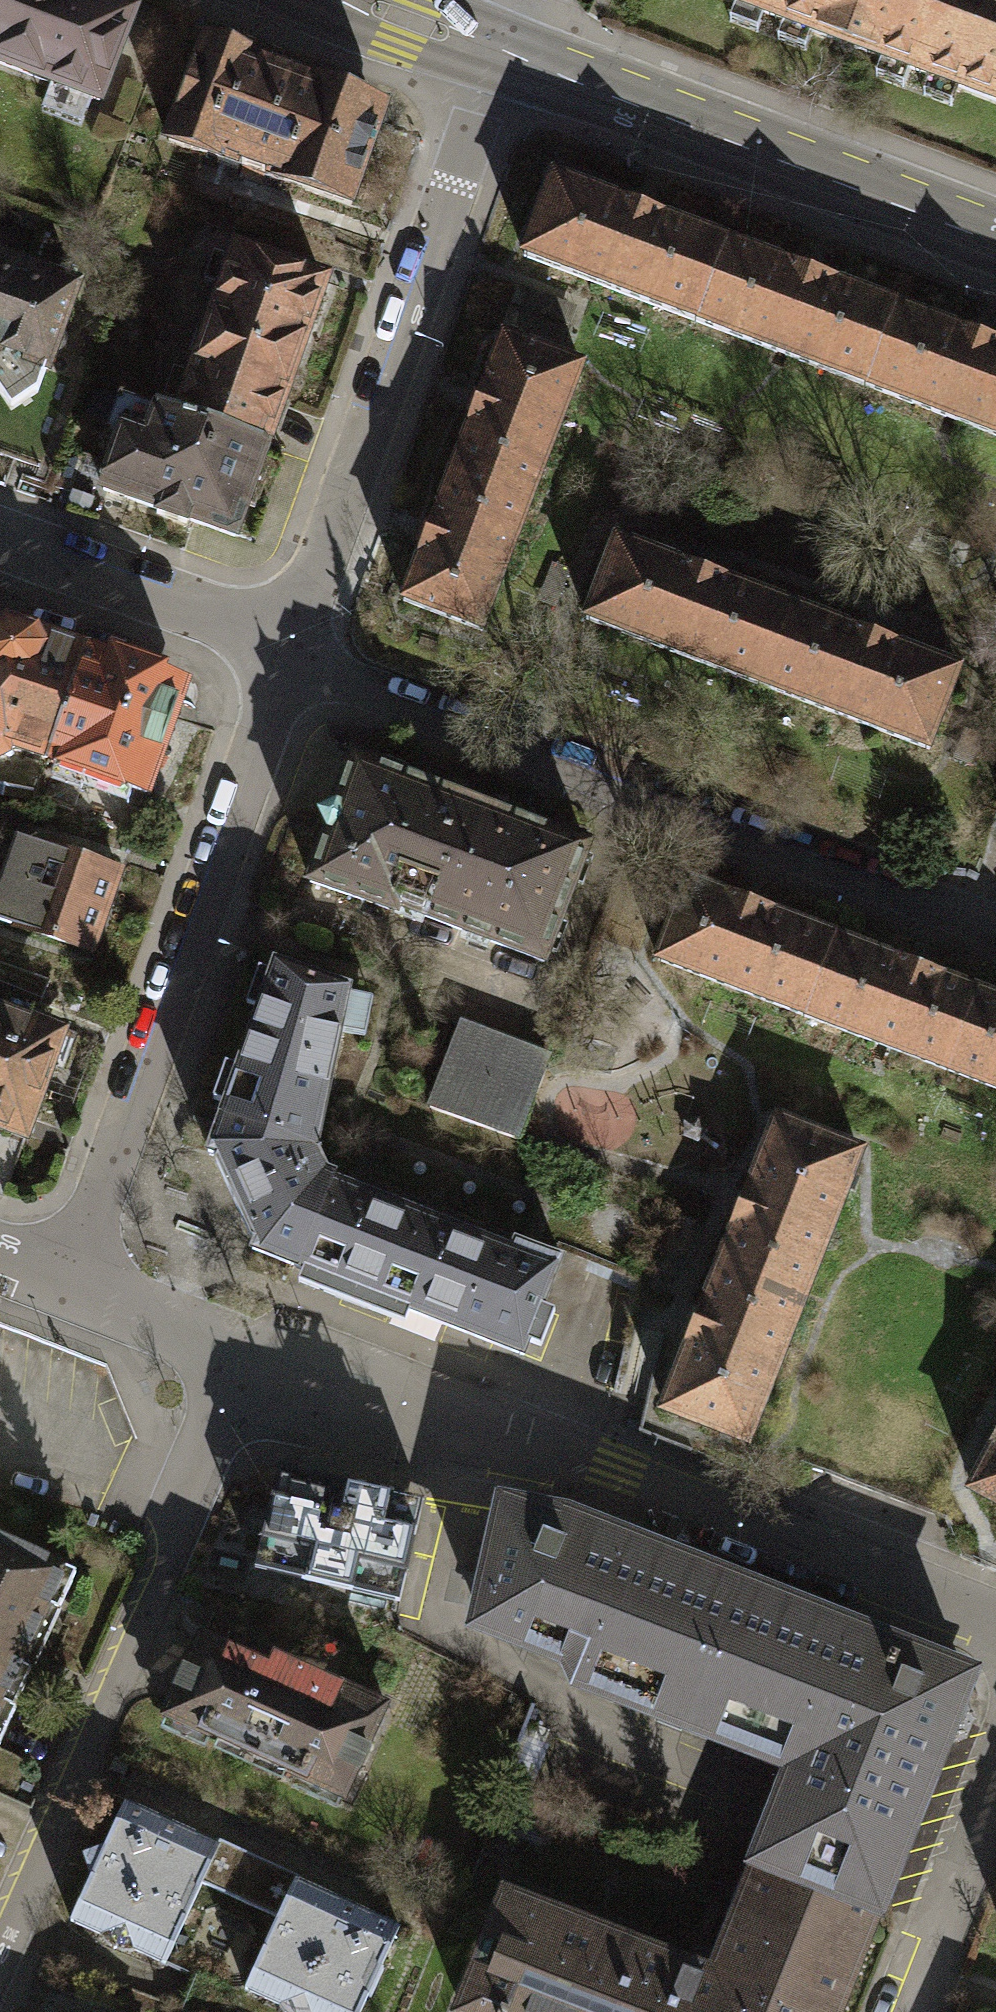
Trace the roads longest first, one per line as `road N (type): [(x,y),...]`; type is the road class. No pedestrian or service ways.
road 1 (residential): [(995,1614),(623,1469),(240,1354)]
road 2 (residential): [(995,917),(889,896),(380,704),(284,644)]
road 3 (residential): [(284,644),(70,1279)]
road 4 (residential): [(0,1956),(211,1445),(240,1354)]
road 5 (residential): [(490,52),(444,241),(380,429),(327,569),(284,644)]
road 6 (unclassified): [(490,52),(995,247)]
road 7 (residential): [(284,644),(0,543)]
road 8 (residential): [(908,2011),(995,1791)]
road 9 (residential): [(240,1354),(70,1279)]
road 10 (unclassified): [(352,0),(490,52)]

